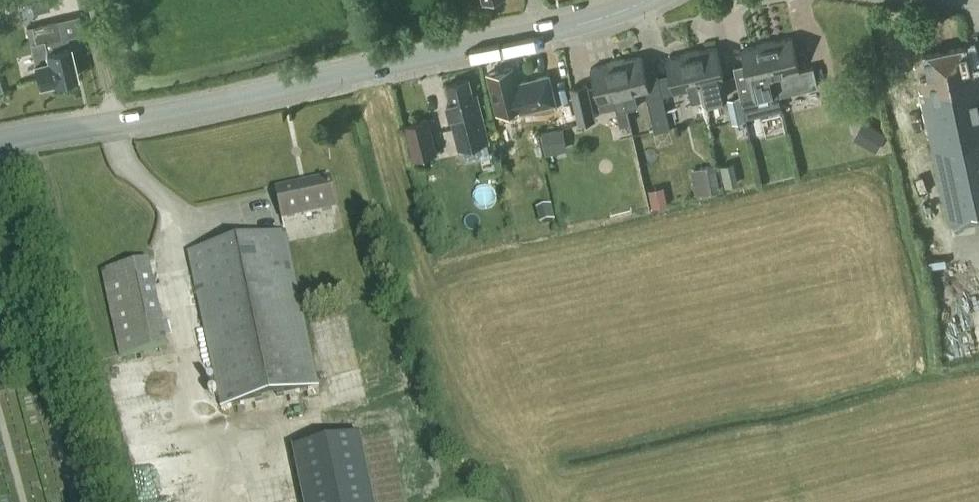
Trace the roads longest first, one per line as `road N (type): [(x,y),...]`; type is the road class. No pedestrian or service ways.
road 1 (secondary): [(0,144),(646,0)]

